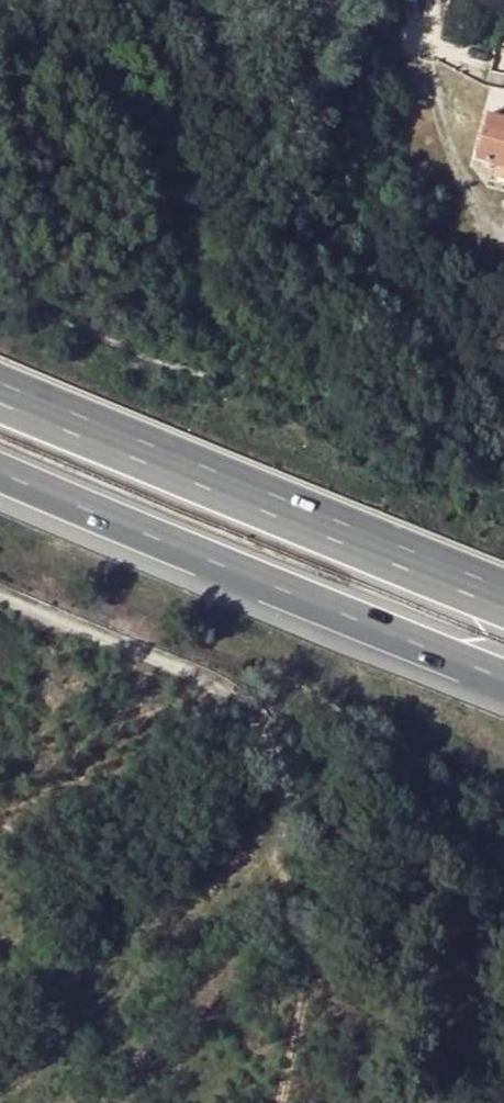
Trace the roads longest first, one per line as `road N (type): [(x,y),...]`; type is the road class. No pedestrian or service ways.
road 1 (motorway): [(0,516),(503,731)]
road 2 (motorway): [(503,552),(0,350)]
road 3 (unclassified): [(0,597),(221,690),(251,712),(285,763),(281,817)]

